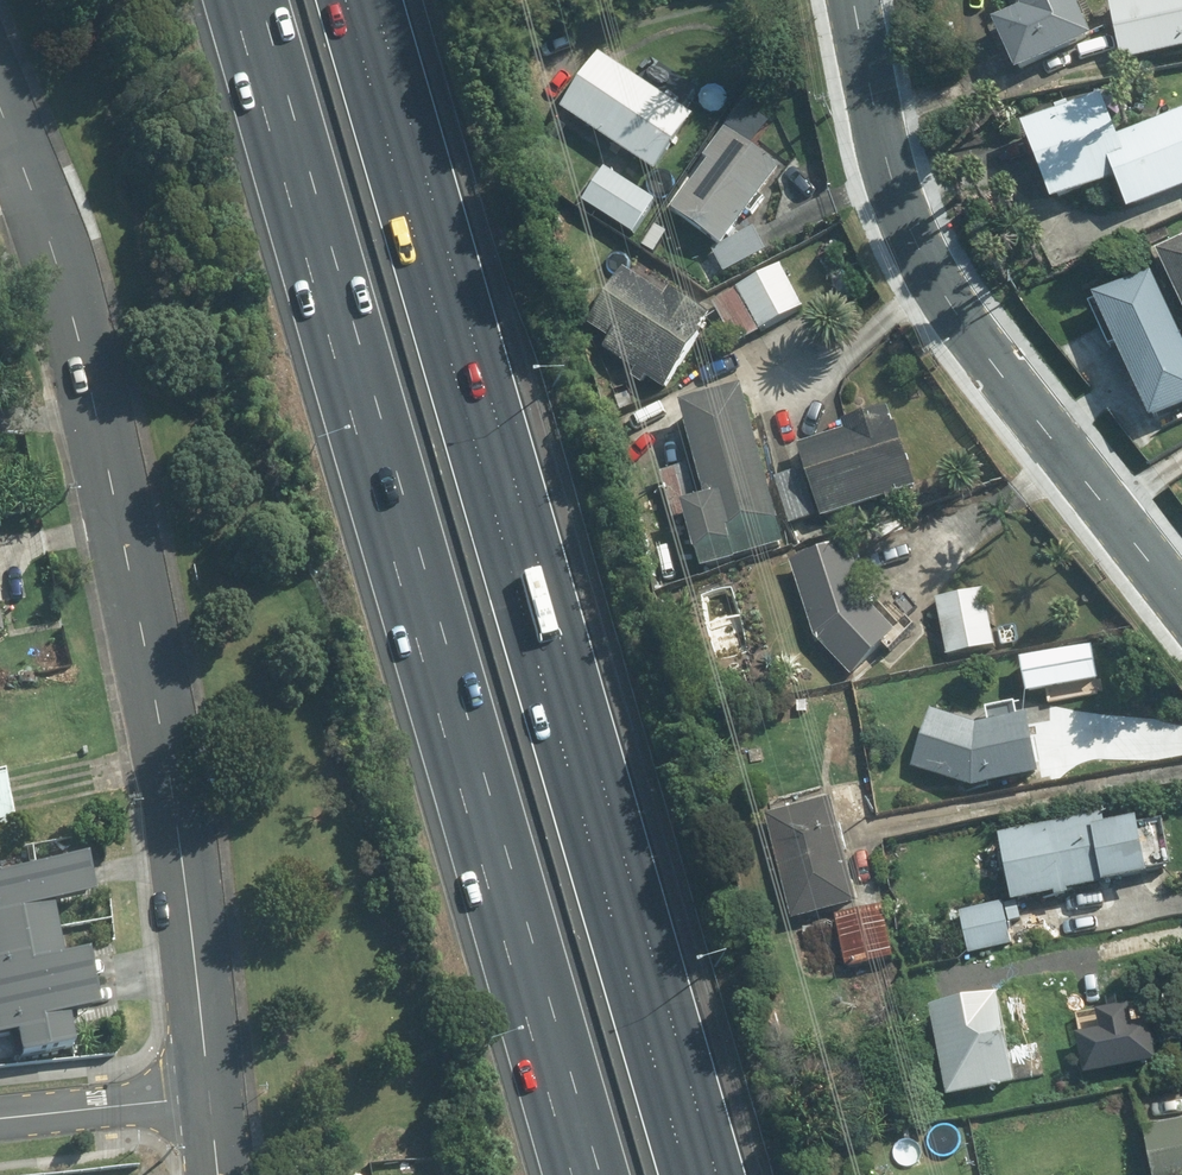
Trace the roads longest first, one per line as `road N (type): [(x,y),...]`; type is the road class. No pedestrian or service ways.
road 1 (motorway): [(602,1174),(259,0)]
road 2 (motorway): [(346,0),(687,1174)]
road 3 (residential): [(0,96),(76,334),(171,774),(211,1096)]
road 4 (residential): [(850,0),(885,178),(929,275),(1181,602)]
road 5 (residential): [(211,1096),(0,1119)]

